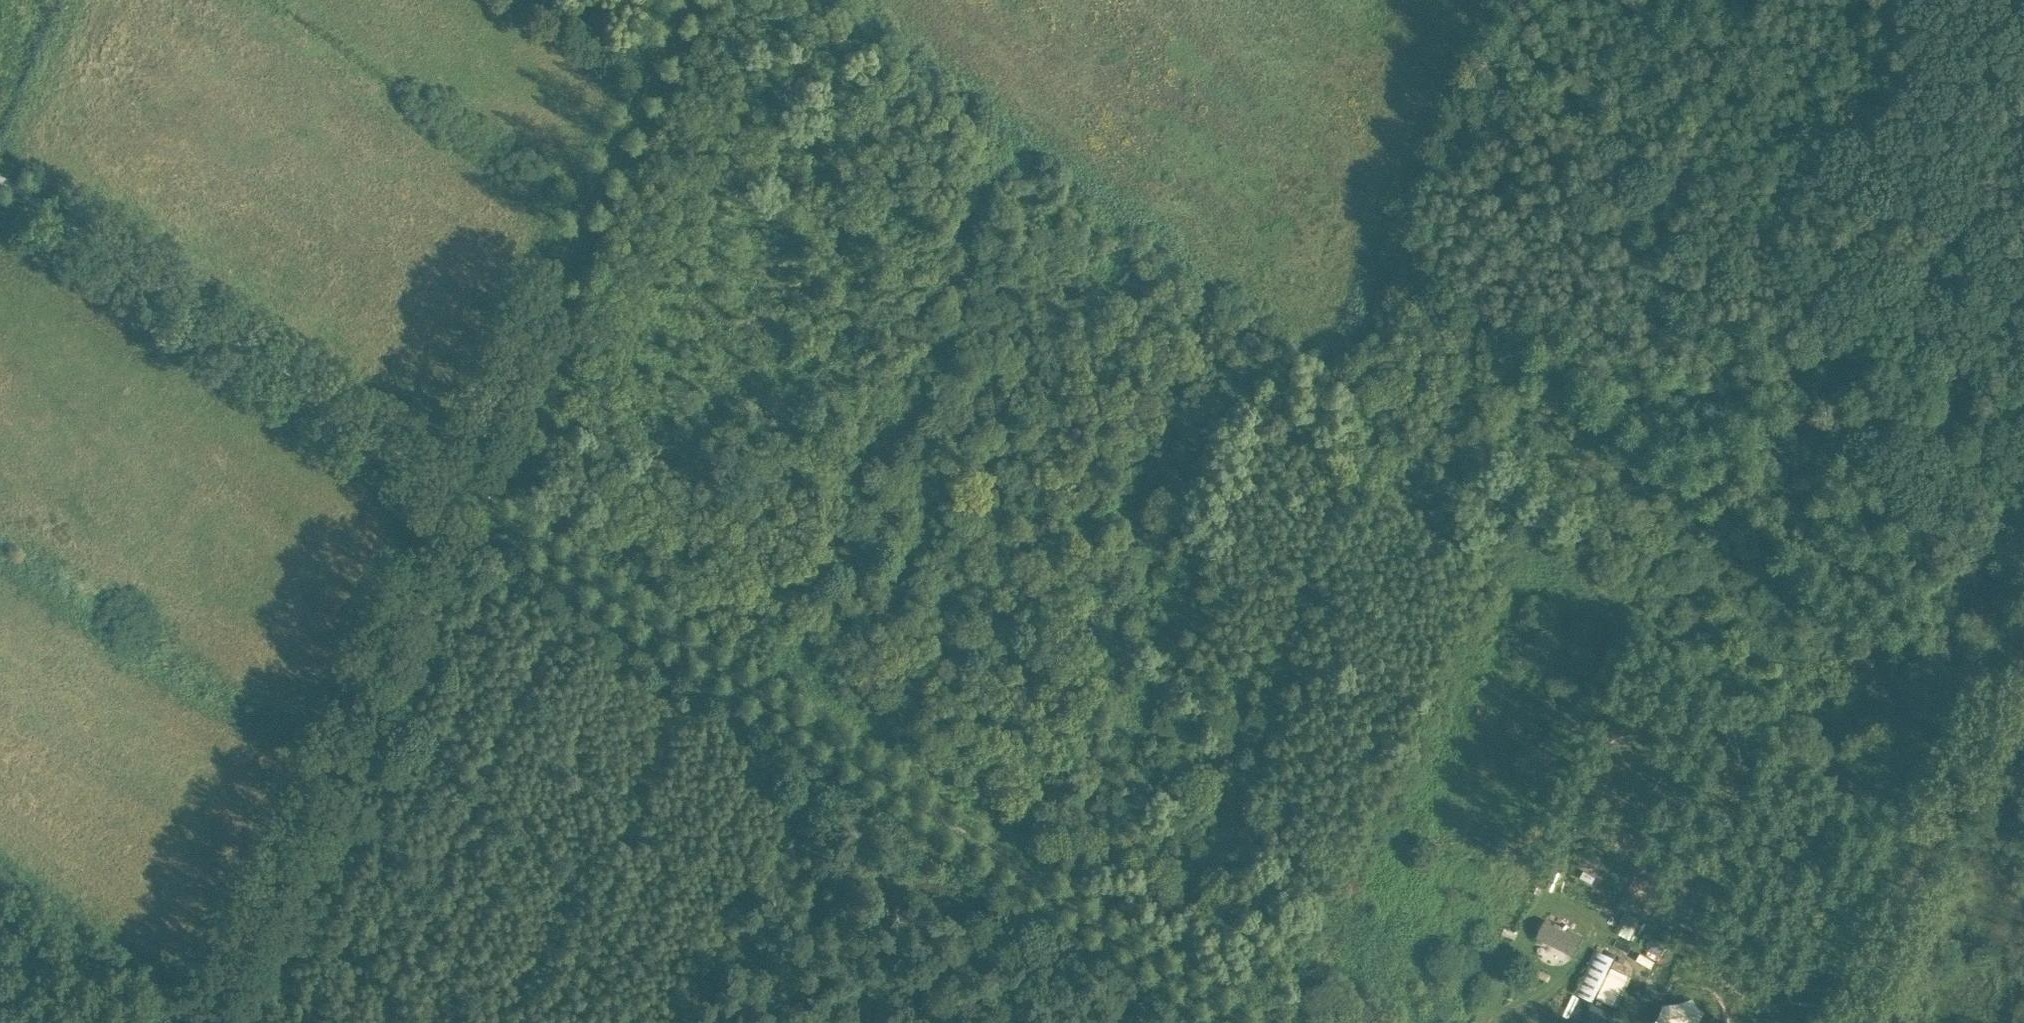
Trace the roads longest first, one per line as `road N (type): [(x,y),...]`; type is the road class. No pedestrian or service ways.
road 1 (track): [(684,0),(200,1022)]
road 2 (unclassified): [(1243,1022),(457,488)]
road 3 (track): [(1857,1008),(2023,637)]

